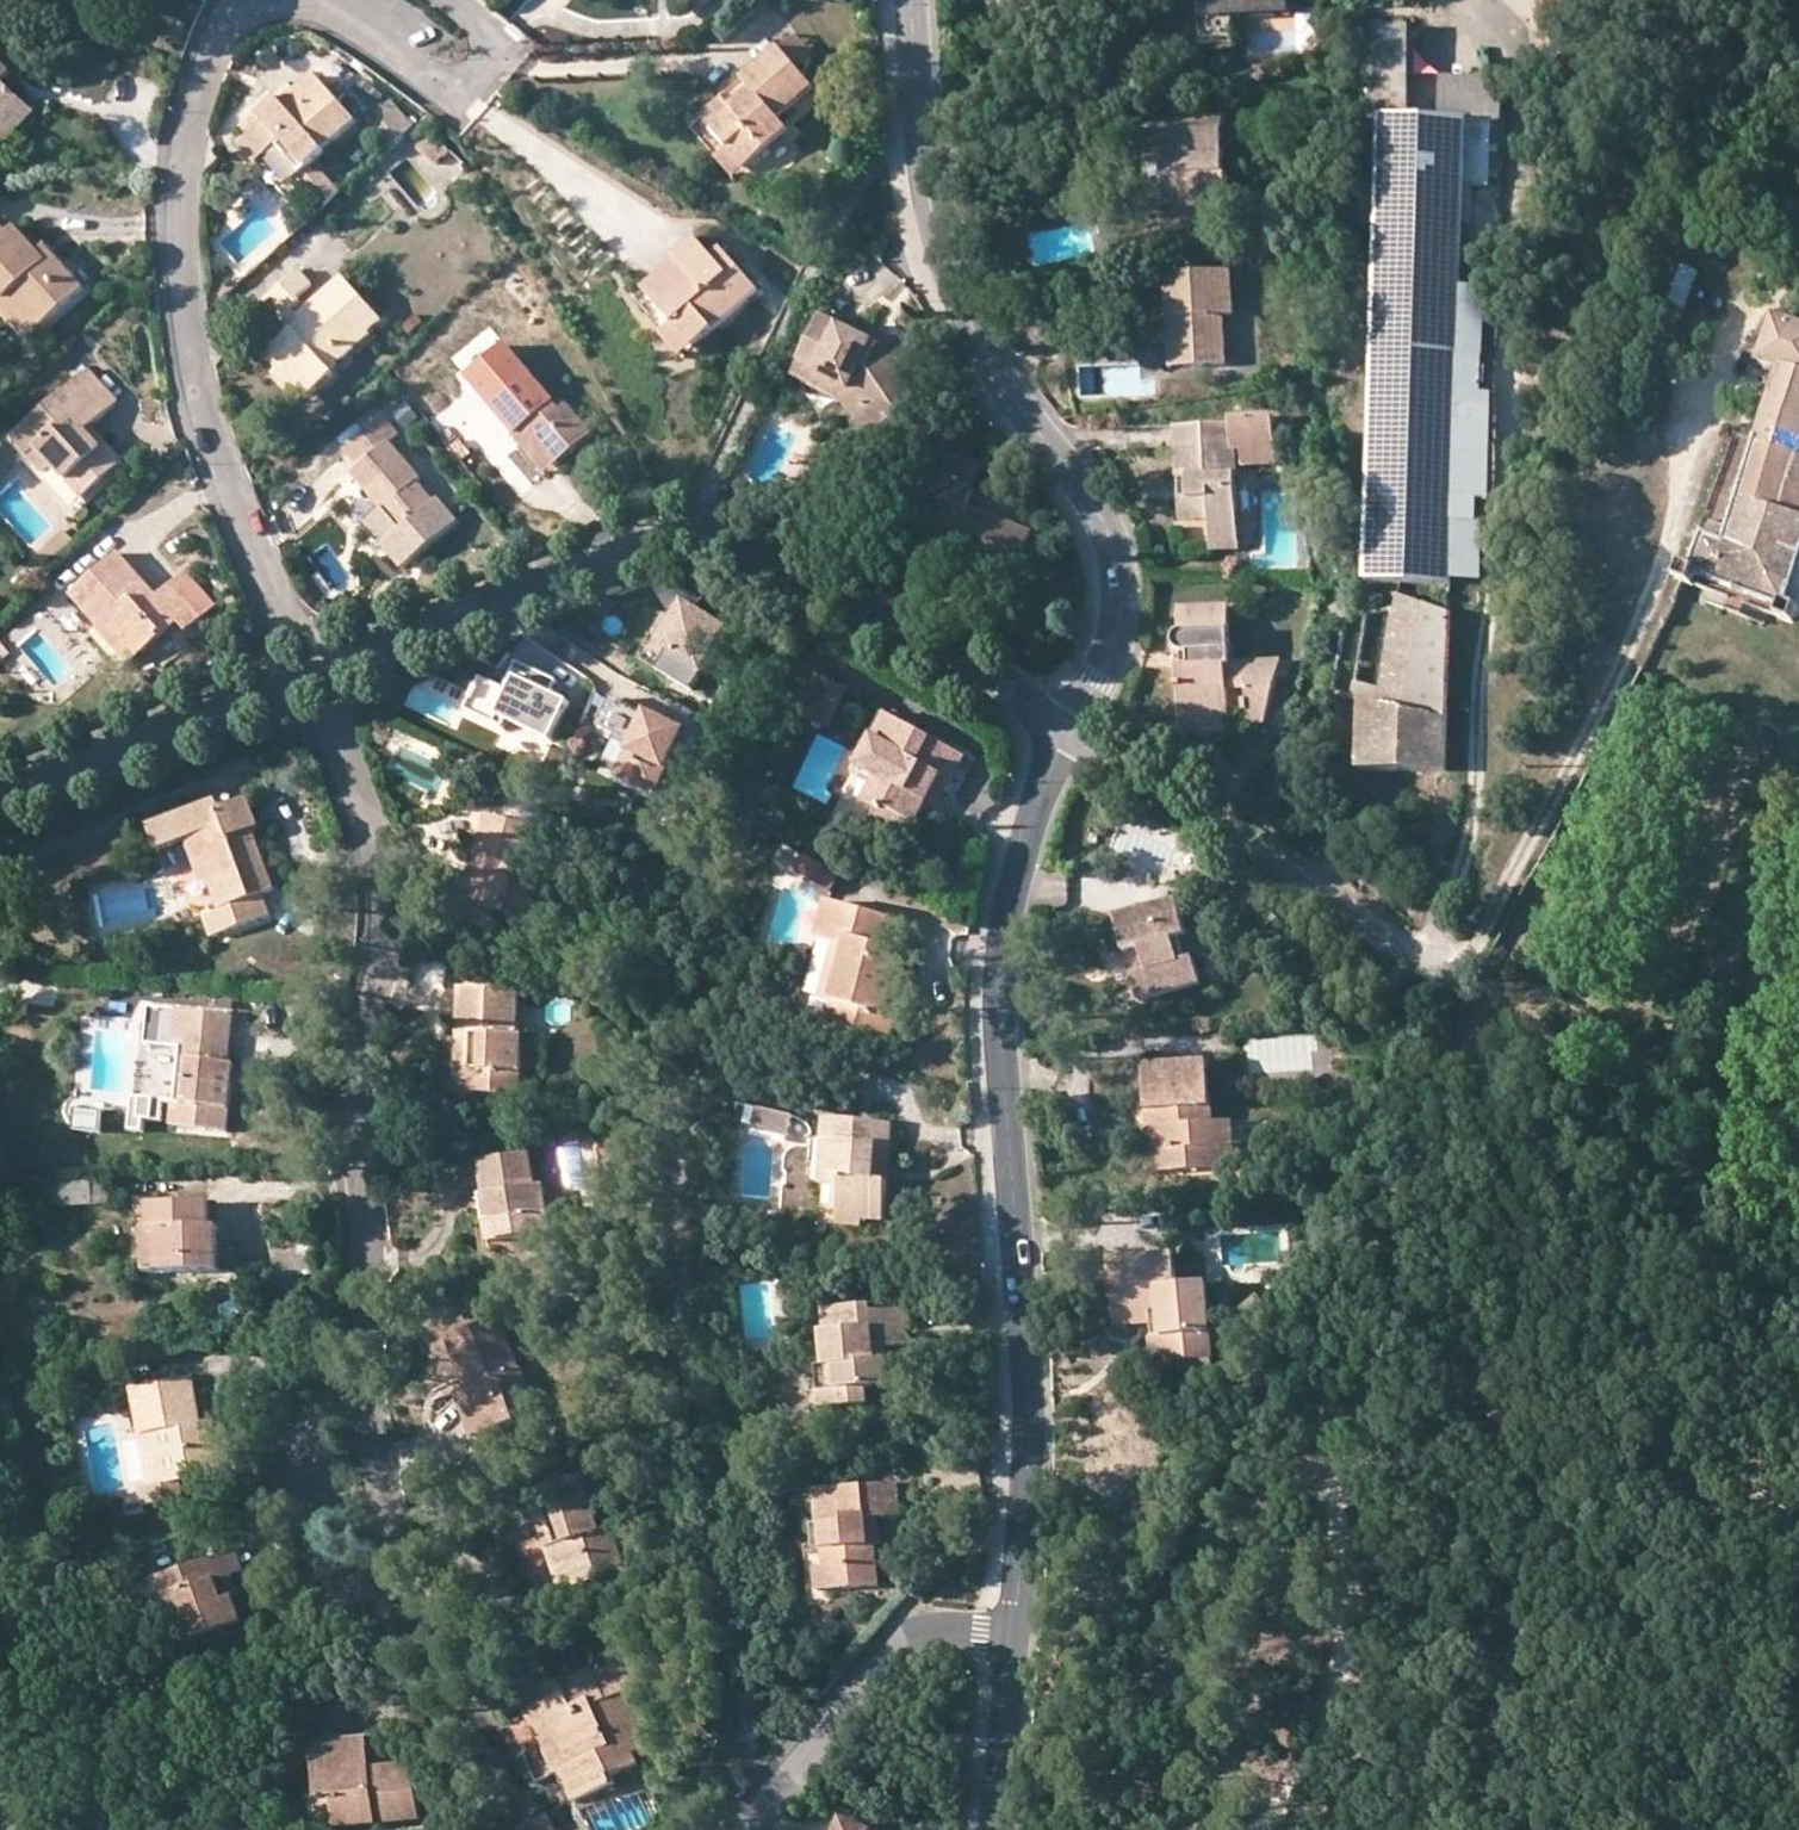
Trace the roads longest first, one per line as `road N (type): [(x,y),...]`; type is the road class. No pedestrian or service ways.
road 1 (residential): [(1070,728),(1024,845),(1001,934),(1002,1107),(1029,1398),(1013,1636)]
road 2 (residential): [(356,1564),(366,1275),(353,1084),(355,1049),(382,953),(382,887),(357,793),(302,685)]
road 3 (residential): [(302,685),(635,552),(705,536),(770,557),(1070,728)]
road 4 (residential): [(911,0),(923,173),(948,272),(1007,389),(1093,502),(1117,566),(1117,630),(1070,728)]
road 5 (track): [(1461,1829),(1663,1112)]
road 6 (residential): [(302,685),(232,489),(178,262),(181,139),(217,30),(237,0)]
road 7 (track): [(1246,1829),(1314,1748),(1334,1711),(1351,1635),(1338,1509),(1361,1441),(1386,1415),(1455,1384),(1534,1378),(1586,1387)]
road 8 (residential): [(1070,728),(1410,955),(1441,960),(1466,951)]
road 9 (residential): [(749,1829),(917,1635),(1013,1636)]
road 10 (residential): [(297,0),(454,107),(506,41),(457,0)]
road 11 (residential): [(0,808),(302,685)]
road 12 (track): [(1603,1328),(1674,1360),(1798,1543)]
road 13 (residential): [(1013,1636),(993,1829)]

